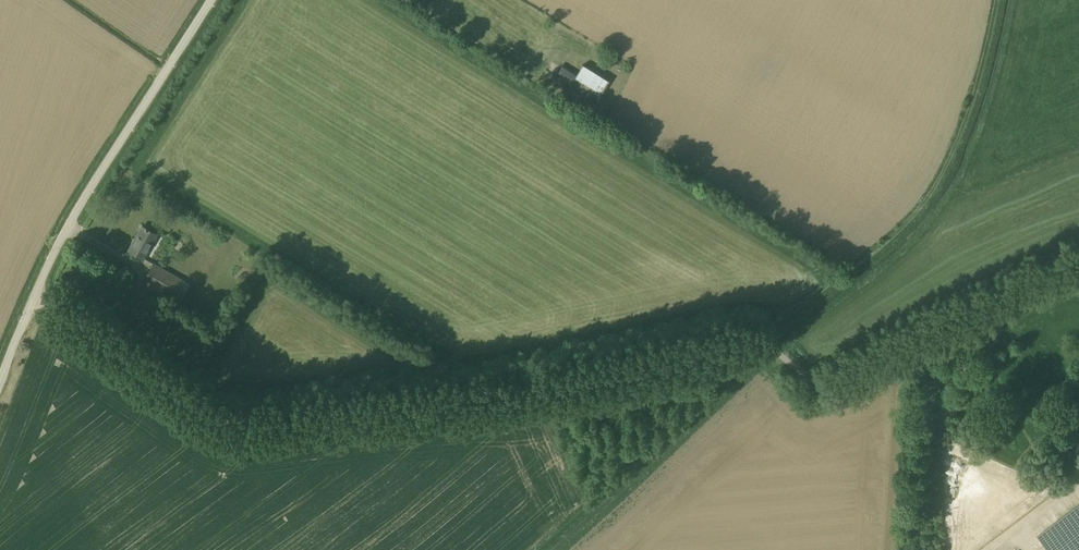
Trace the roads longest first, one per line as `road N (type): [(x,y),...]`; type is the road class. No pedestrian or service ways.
road 1 (track): [(998,0),(989,57),(959,144),(908,228),(767,344)]
road 2 (unclassified): [(767,344),(822,382),(833,380),(1078,261)]
road 3 (unclassified): [(36,292),(214,0)]

